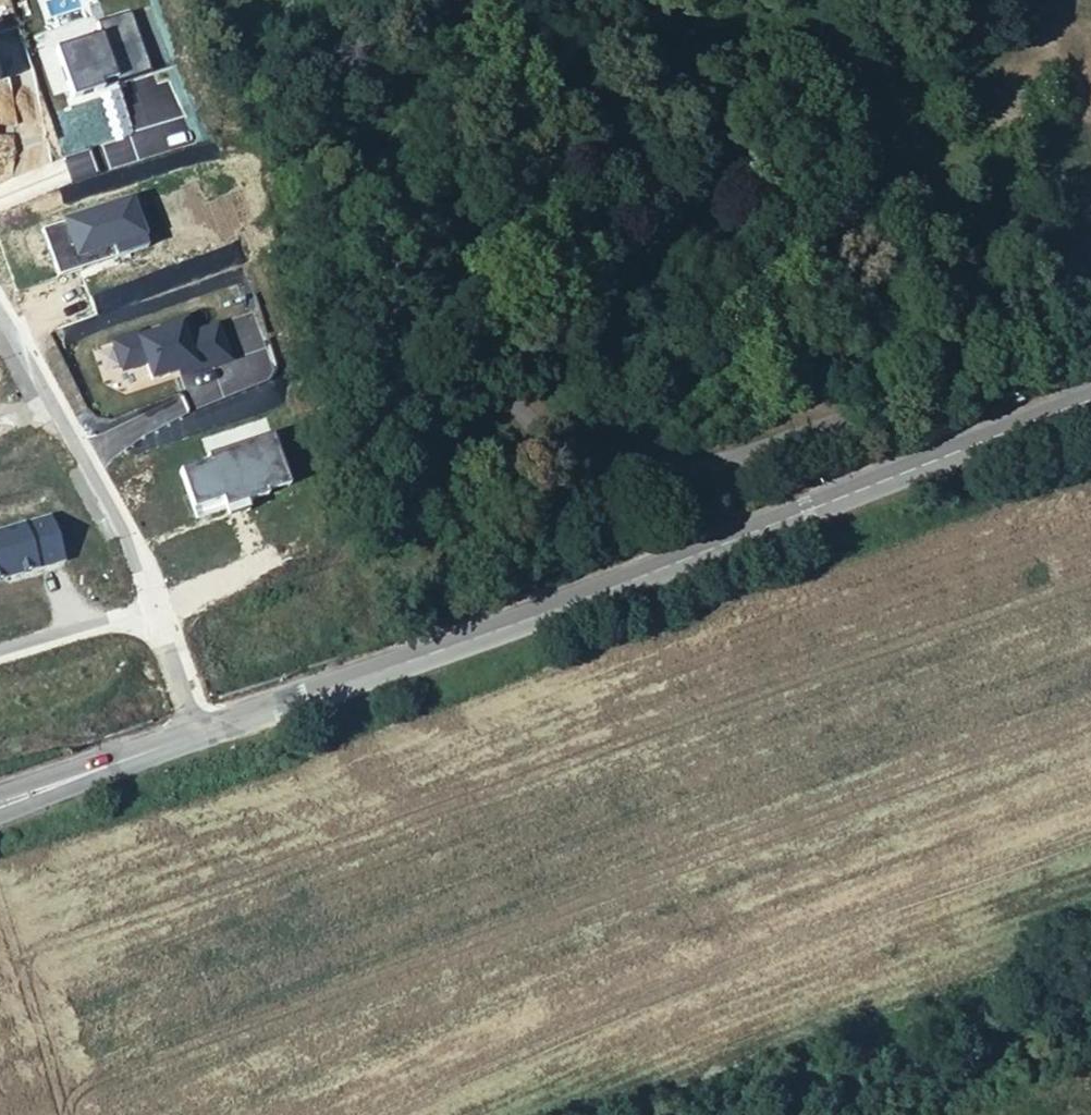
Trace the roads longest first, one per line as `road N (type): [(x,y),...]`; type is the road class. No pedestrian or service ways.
road 1 (secondary): [(1090,400),(548,613),(0,804)]
road 2 (track): [(691,1114),(1090,969)]

